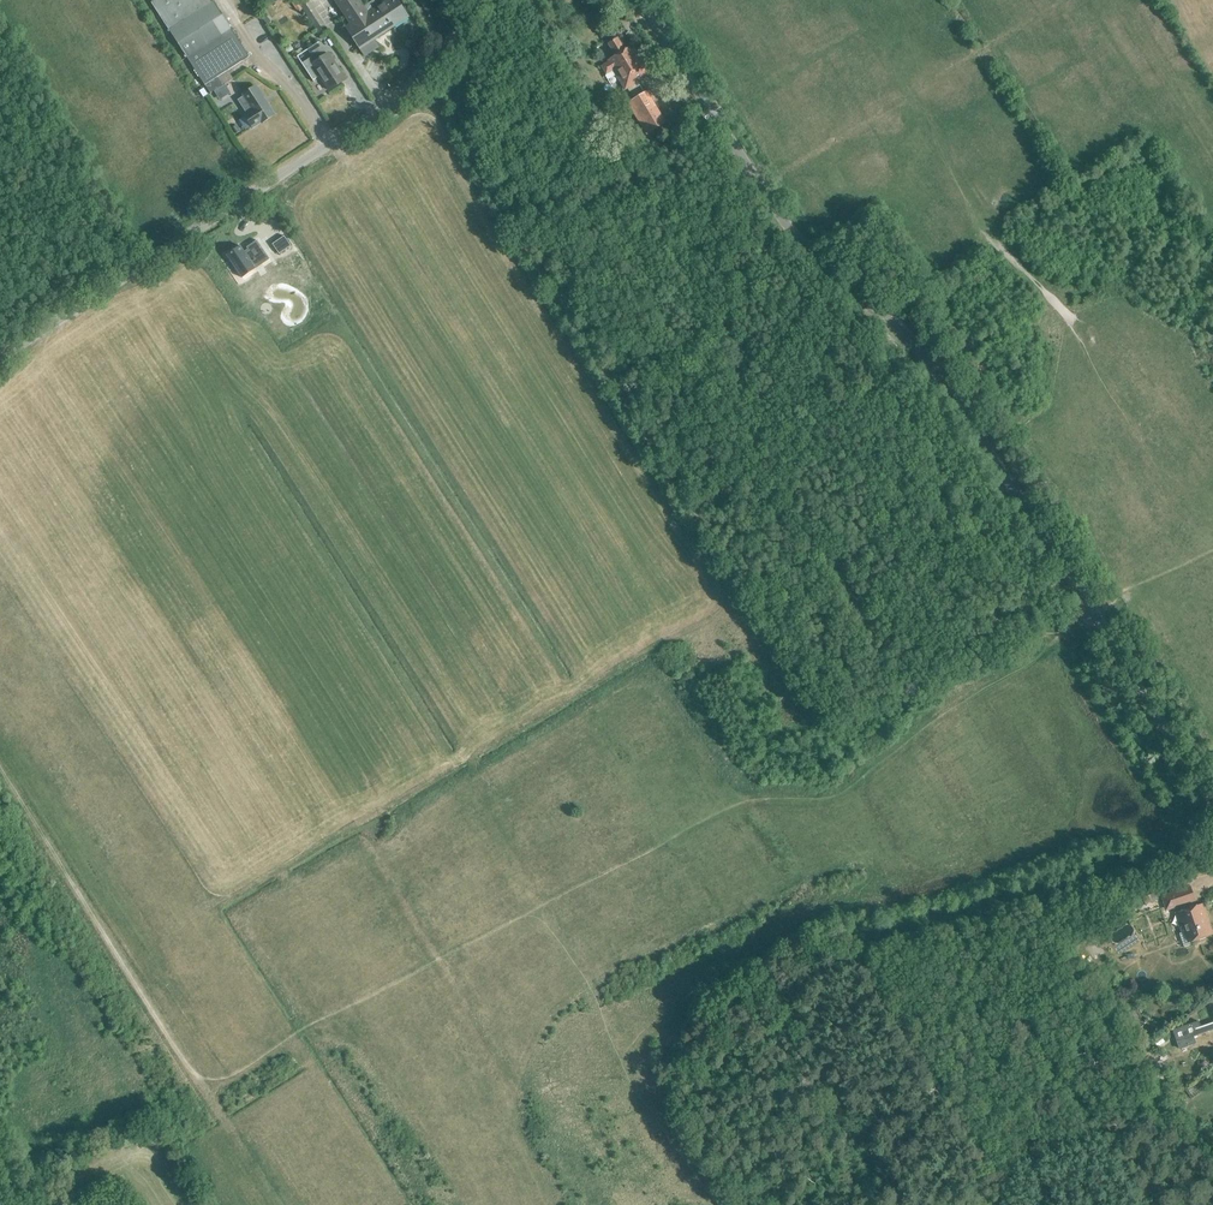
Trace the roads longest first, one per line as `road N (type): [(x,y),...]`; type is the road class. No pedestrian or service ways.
road 1 (tertiary): [(1212,804),(935,371),(891,320),(796,238),(640,0)]
road 2 (tertiary): [(0,358),(405,91),(436,61),(473,0)]
road 3 (track): [(195,1076),(0,769)]
road 4 (track): [(1107,729),(1062,645),(1063,635),(1098,614)]

